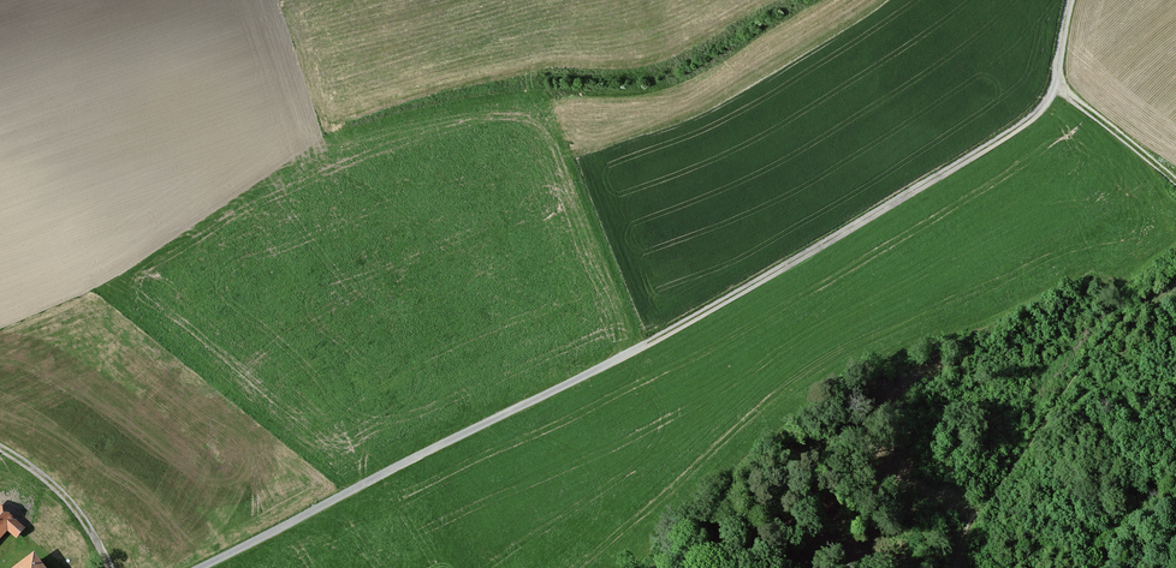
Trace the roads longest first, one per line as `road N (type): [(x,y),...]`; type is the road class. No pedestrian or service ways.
road 1 (track): [(199,567),(694,322)]
road 2 (track): [(1072,0),(1053,92),(1037,113),(694,322)]
road 3 (track): [(0,448),(75,507),(110,567)]
road 4 (track): [(1056,82),(1175,186)]

